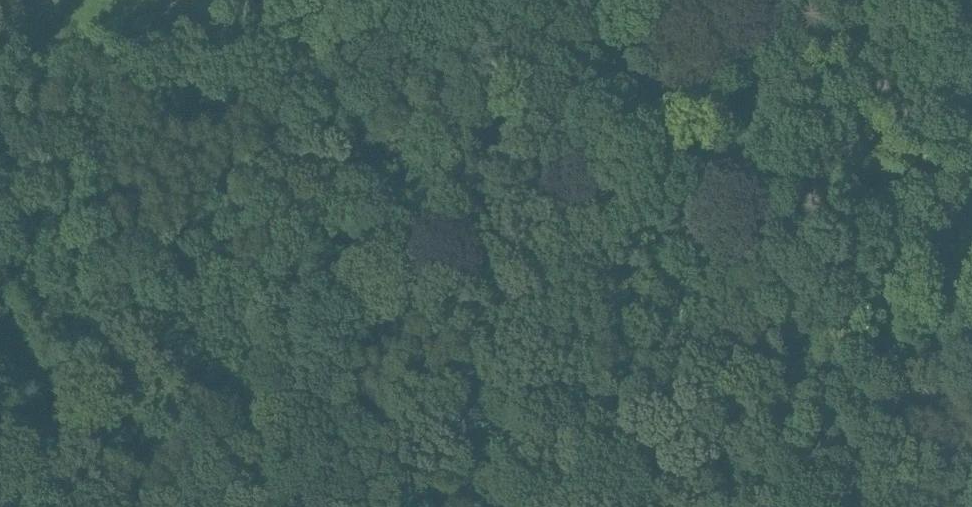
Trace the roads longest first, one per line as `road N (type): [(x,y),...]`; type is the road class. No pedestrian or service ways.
road 1 (track): [(601,384),(614,324),(598,243),(571,209),(492,147),(420,134),(171,187),(143,177),(73,126),(20,119),(0,103)]
road 2 (track): [(484,506),(601,384)]

